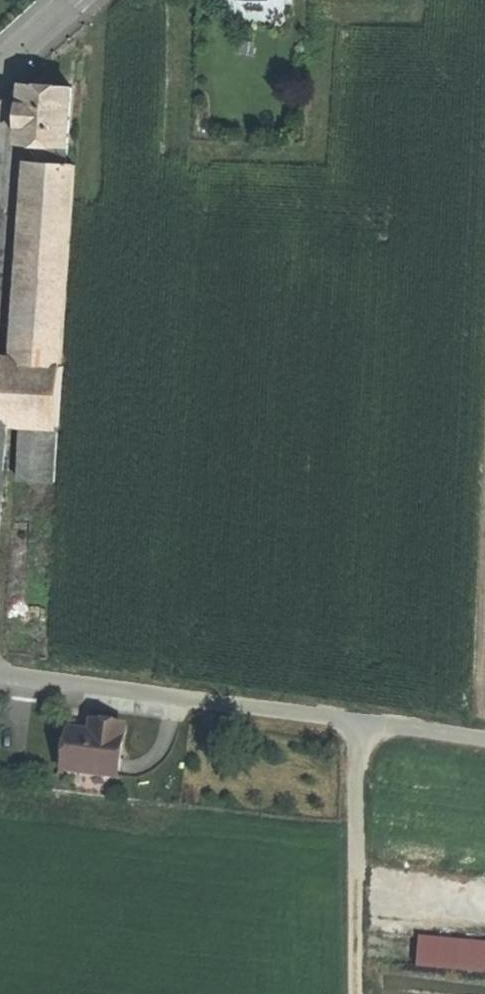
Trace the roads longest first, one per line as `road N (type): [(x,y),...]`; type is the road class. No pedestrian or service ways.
road 1 (track): [(358,721),(361,993)]
road 2 (residential): [(0,674),(120,688)]

